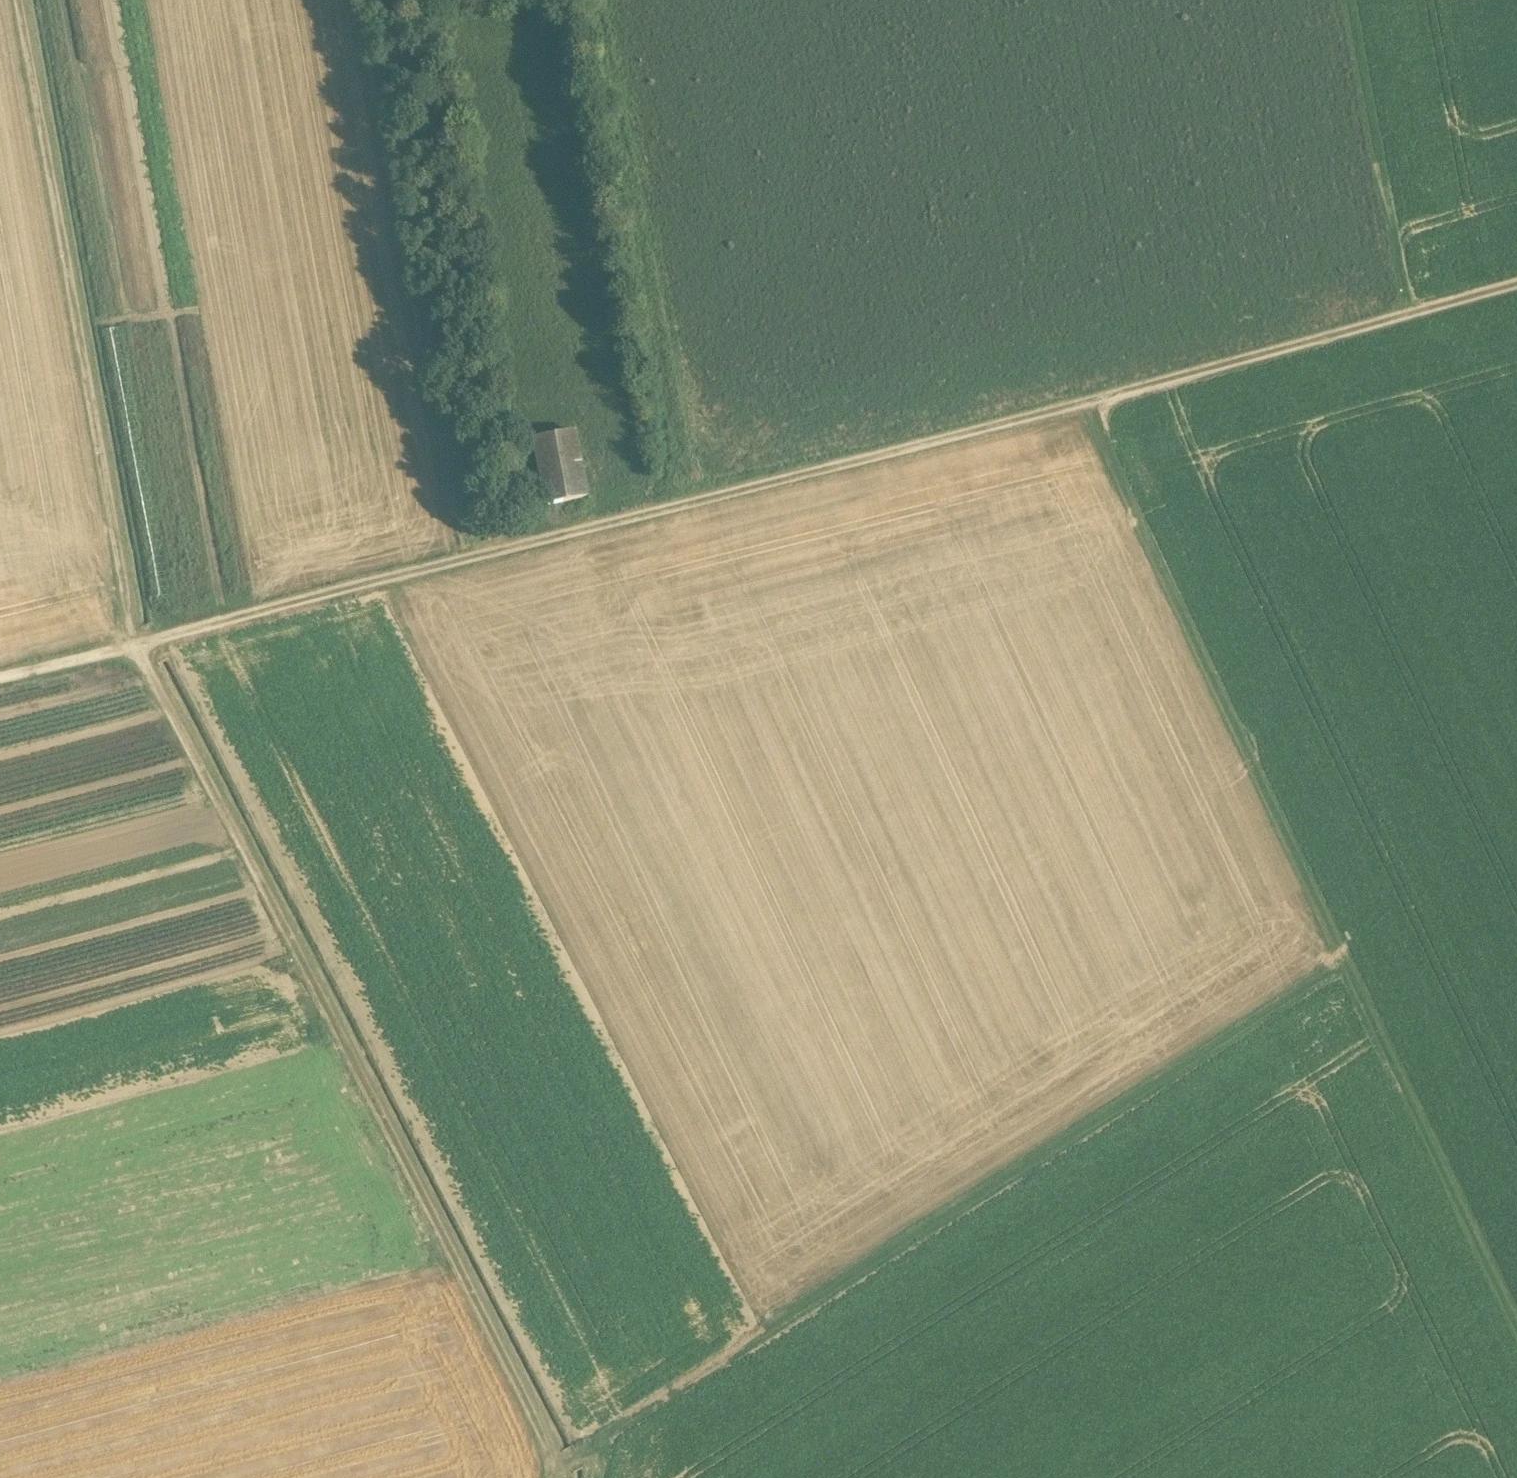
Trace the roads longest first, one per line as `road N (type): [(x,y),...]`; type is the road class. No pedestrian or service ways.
road 1 (track): [(552,1477),(520,1391),(135,648),(18,0)]
road 2 (track): [(1516,286),(948,441),(0,680)]
road 3 (track): [(1087,404),(1202,667),(1516,1326)]
road 4 (track): [(552,1470),(1347,968)]
road 5 (track): [(1406,317),(1346,0)]

